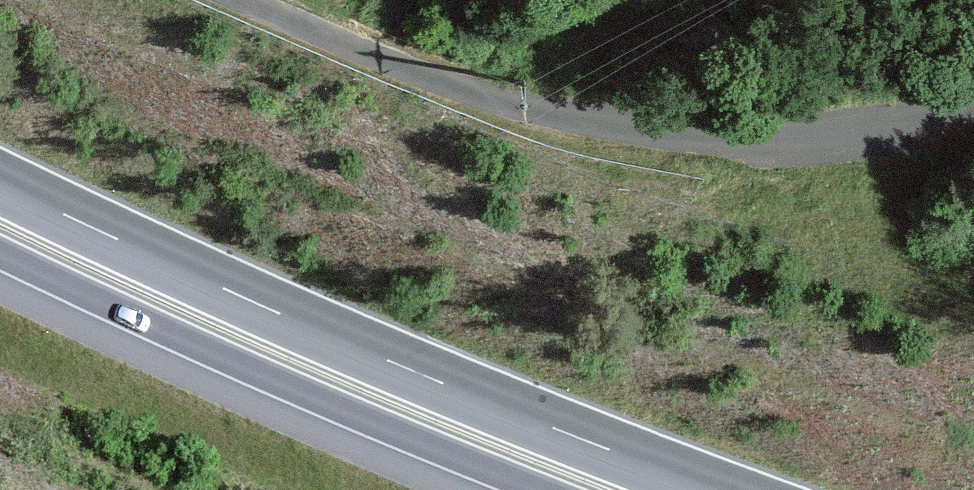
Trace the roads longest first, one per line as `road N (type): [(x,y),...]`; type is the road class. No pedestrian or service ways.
road 1 (trunk): [(714,489),(415,372),(0,183)]
road 2 (track): [(241,0),(459,88),(625,125),(813,134),(973,108)]
road 3 (trunk): [(0,252),(540,489)]

